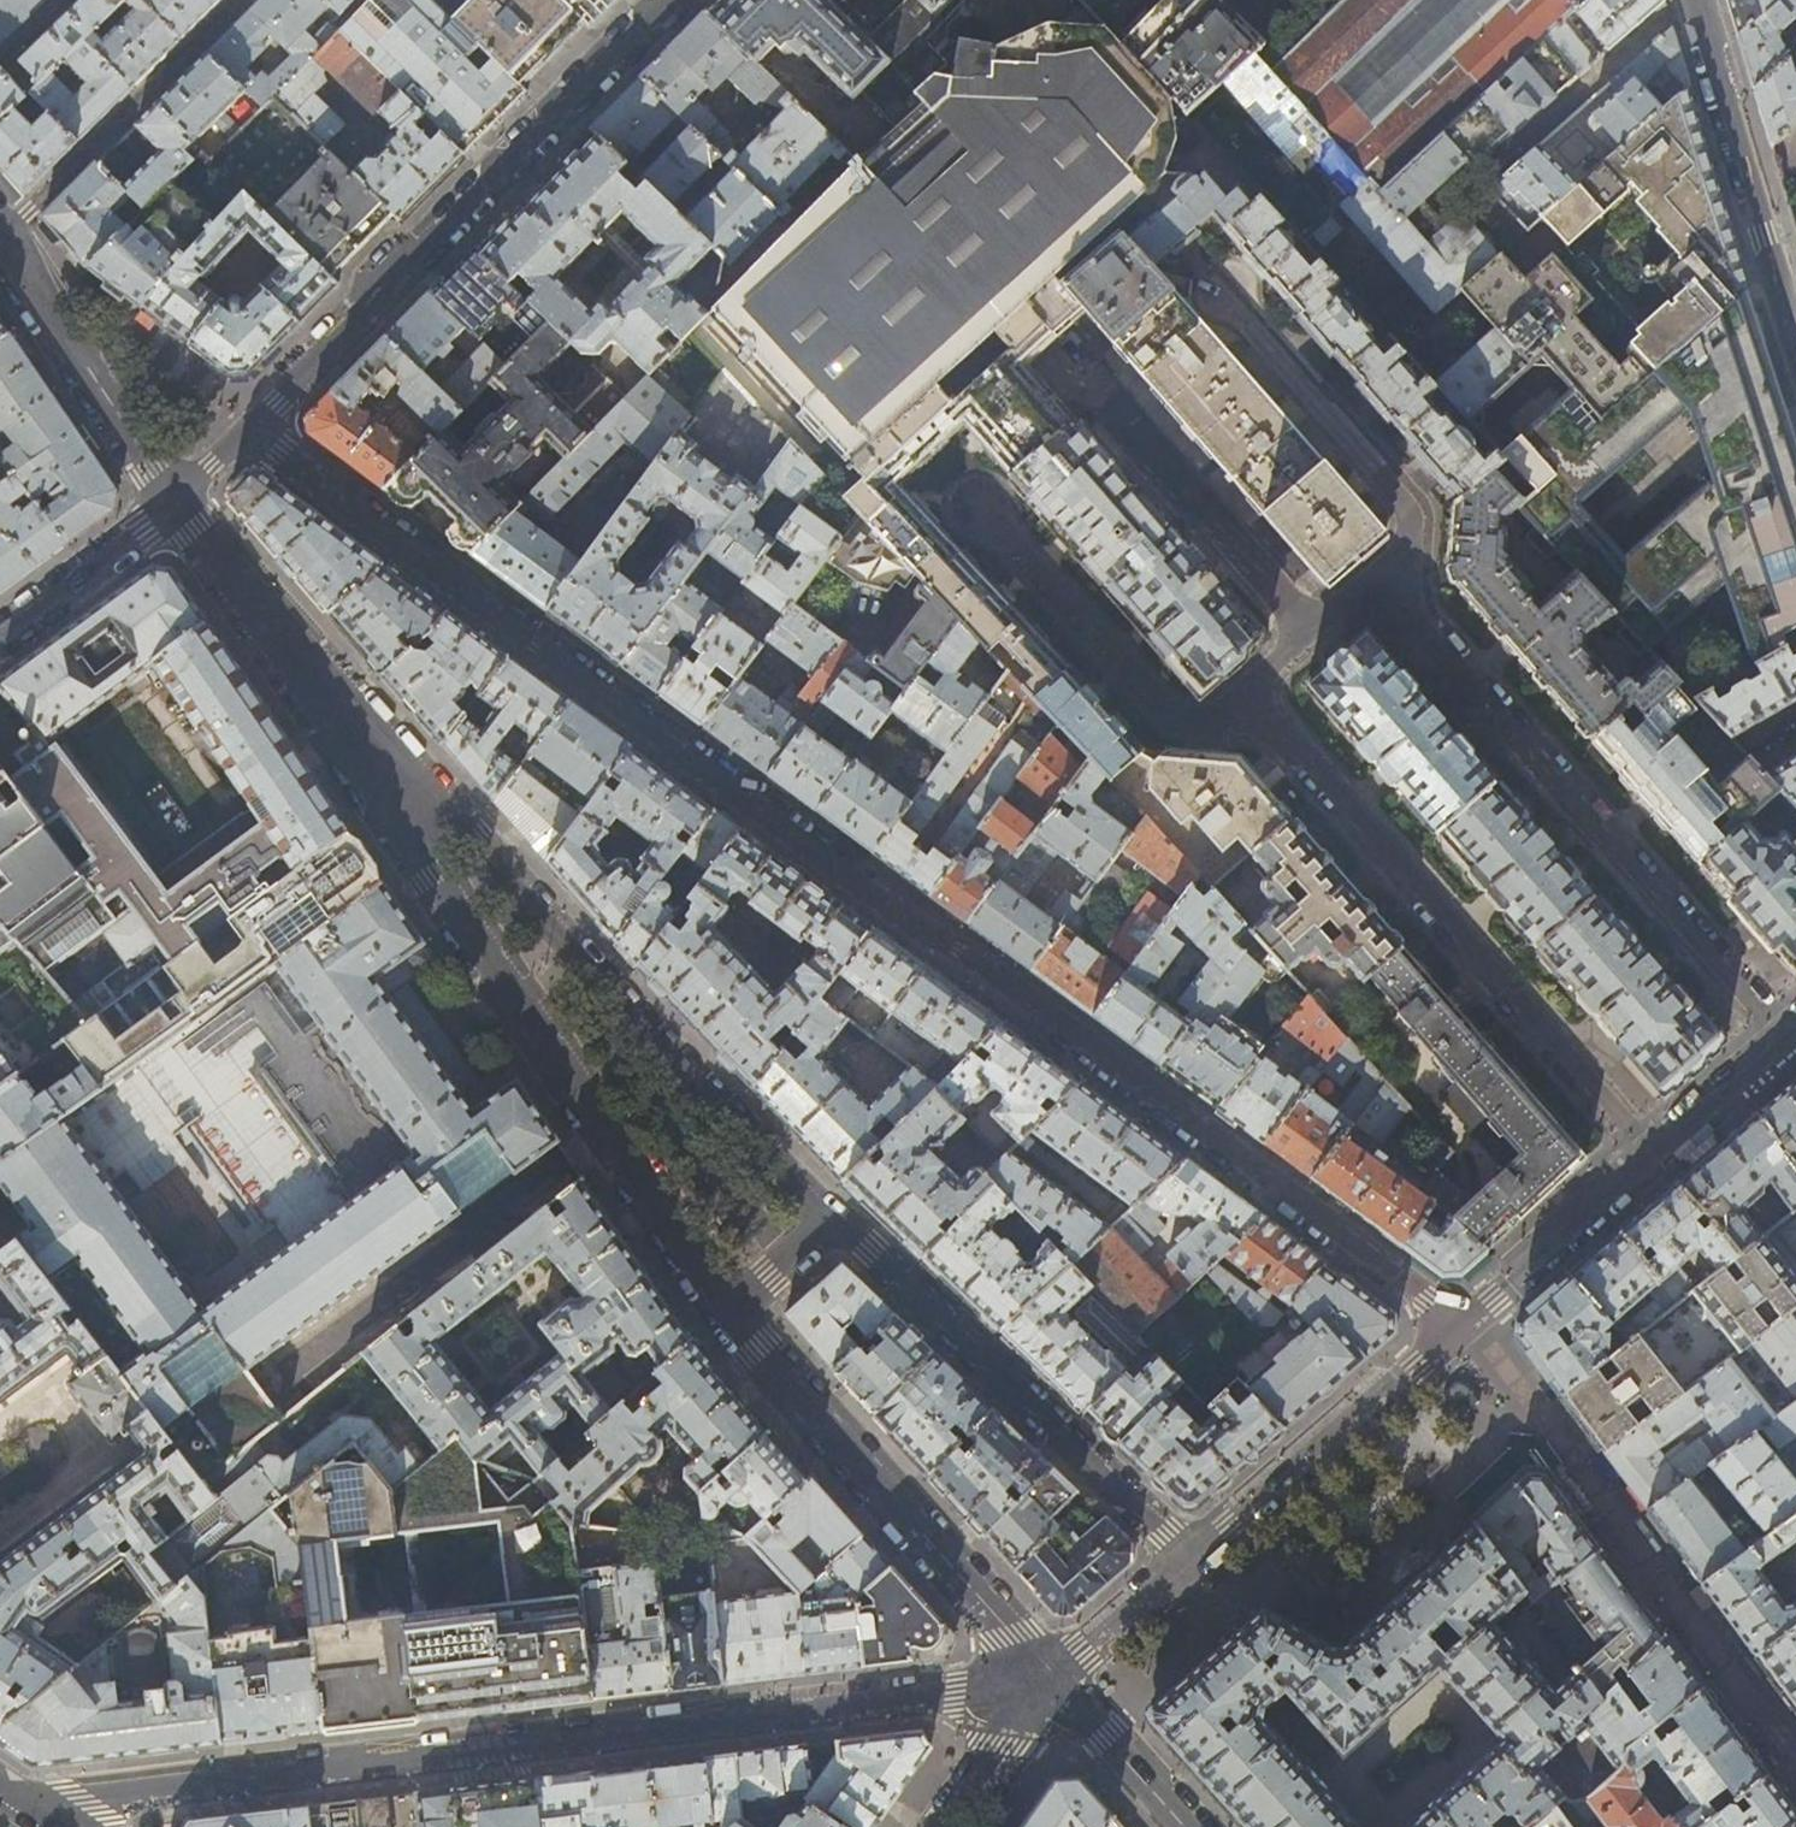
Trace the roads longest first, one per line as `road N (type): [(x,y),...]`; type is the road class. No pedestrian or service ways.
road 1 (residential): [(251,431),(1461,1325)]
road 2 (residential): [(1057,1680),(30,1805)]
road 3 (residential): [(271,635),(731,1311)]
road 4 (residential): [(829,1216),(271,635)]
road 5 (residential): [(1647,1164),(1244,685)]
road 6 (residential): [(1385,573),(1790,1041)]
road 7 (residential): [(251,431),(669,0)]
road 8 (residential): [(829,1216),(1193,1560)]
road 9 (residential): [(731,1311),(1057,1680)]
road 10 (residential): [(1244,685),(1183,733),(977,505)]
road 11 (residential): [(1224,290),(1414,504),(1414,550),(1385,573)]
road 12 (residential): [(1311,632),(1070,360)]
road 13 (residential): [(1461,1325),(1193,1560)]
road 14 (residential): [(1,238),(242,0)]
road 15 (residential): [(1694,0),(1795,316)]
road 16 (residential): [(1,238),(172,503)]
road 17 (residential): [(1647,1164),(1461,1325)]
road 18 (residential): [(0,637),(172,503)]
road 19 (residential): [(1057,1680),(1187,1826)]
road 20 (residential): [(1790,1041),(1647,1164)]
road 21 (residential): [(1057,1680),(944,1826)]
road 22 (residential): [(1193,1560),(1057,1680)]
road 23 (residential): [(172,503),(271,635)]
road 24 (residential): [(731,1311),(829,1216)]

